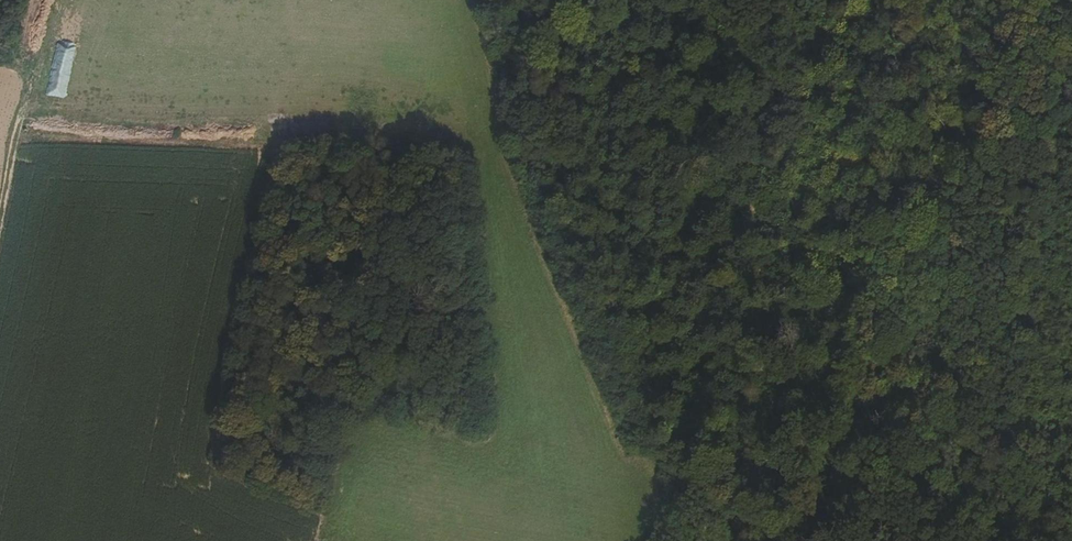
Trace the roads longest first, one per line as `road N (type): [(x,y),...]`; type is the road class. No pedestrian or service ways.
road 1 (track): [(0,218),(25,91)]

